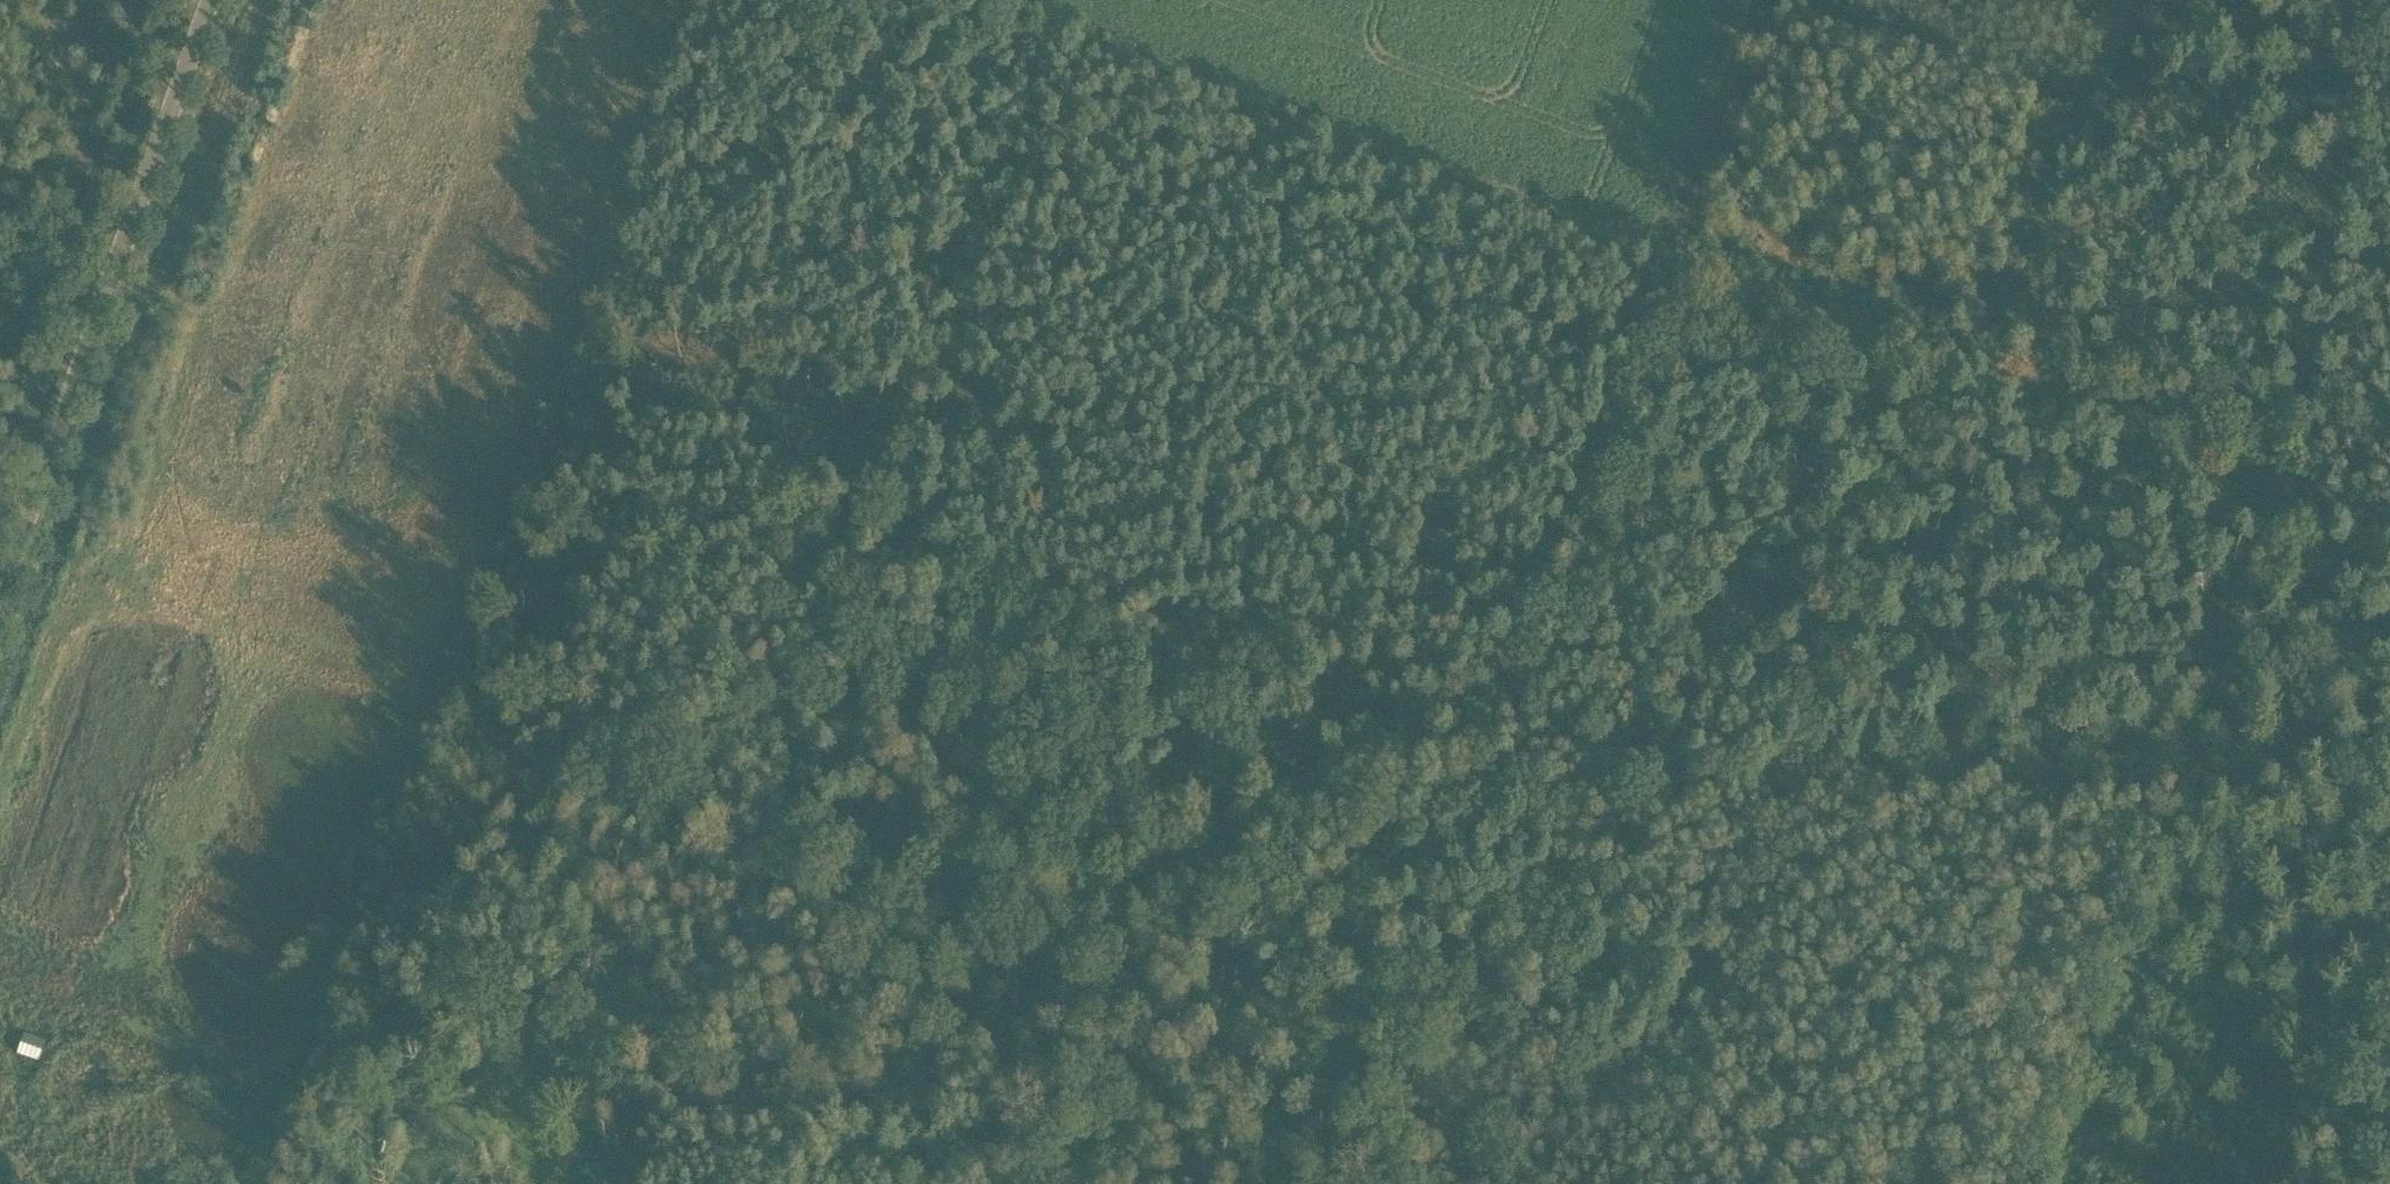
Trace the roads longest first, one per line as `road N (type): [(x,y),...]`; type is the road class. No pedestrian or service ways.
road 1 (track): [(948,0),(2389,520)]
road 2 (track): [(894,0),(597,770),(561,935),(526,970),(480,955),(455,962),(440,996),(444,1020),(396,1050),(354,1096),(333,1170),(341,1183)]
road 3 (unclassified): [(0,572),(205,0)]
road 4 (track): [(574,1183),(585,1138),(654,1064),(663,1010),(656,981),(597,920)]

